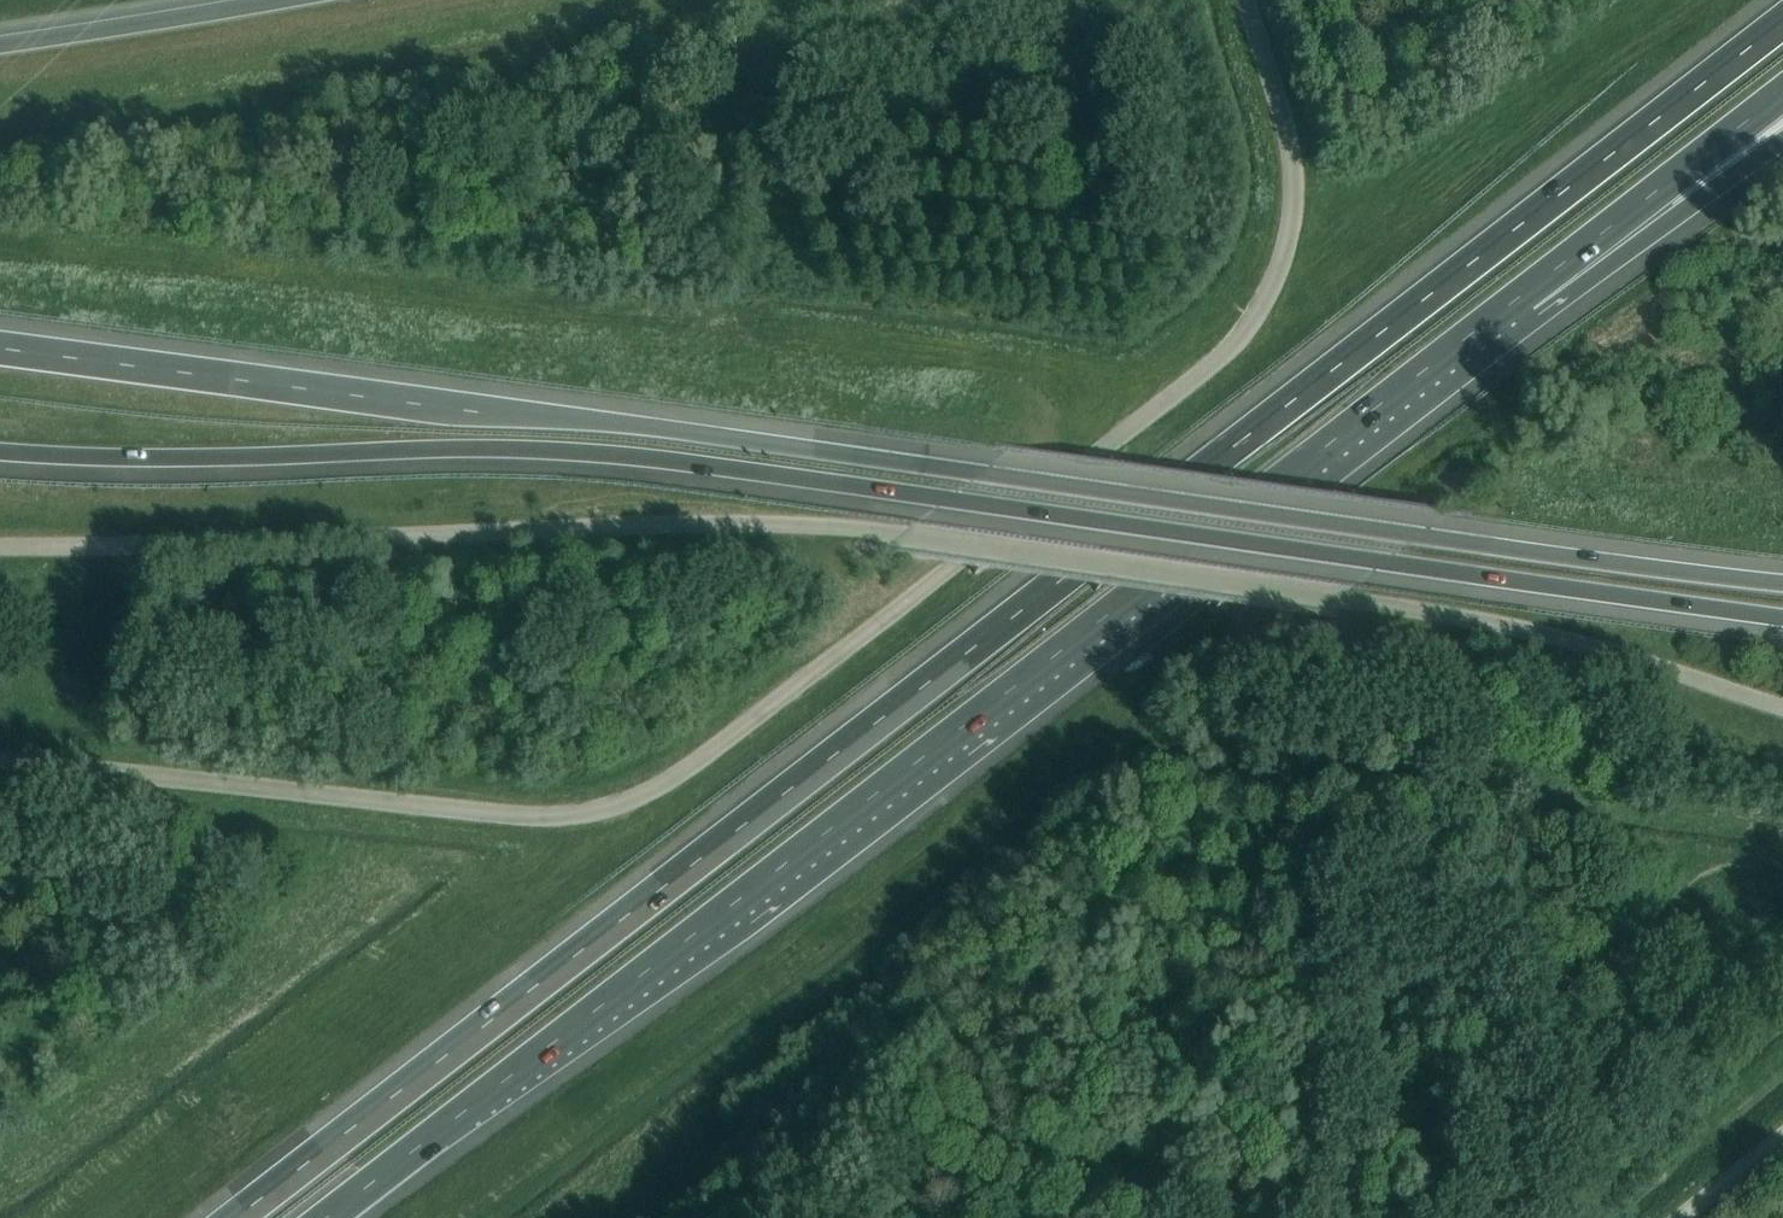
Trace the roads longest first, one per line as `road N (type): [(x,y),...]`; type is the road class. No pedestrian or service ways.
road 1 (motorway): [(1782,19),(235,1217)]
road 2 (motorway): [(1782,578),(1418,537),(612,420),(0,347)]
road 3 (motorway): [(0,451),(85,458),(597,450),(1782,617)]
road 4 (unclassified): [(0,758),(516,815),(609,808),(645,793),(1208,367),(1249,321),(1271,284),(1291,214),(1288,141),(1241,0)]
road 5 (motorway): [(326,1217),(1516,299)]
road 6 (unclassified): [(0,542),(742,521),(902,537)]
road 7 (unclassified): [(1782,706),(1528,630),(902,537)]
road 8 (motorway): [(1516,299),(1782,93)]
road 9 (motorway): [(1516,299),(1669,215),(1782,139)]
road 10 (motorway): [(263,0),(0,43)]
road 11 (unclassified): [(1663,1217),(1782,1125)]

